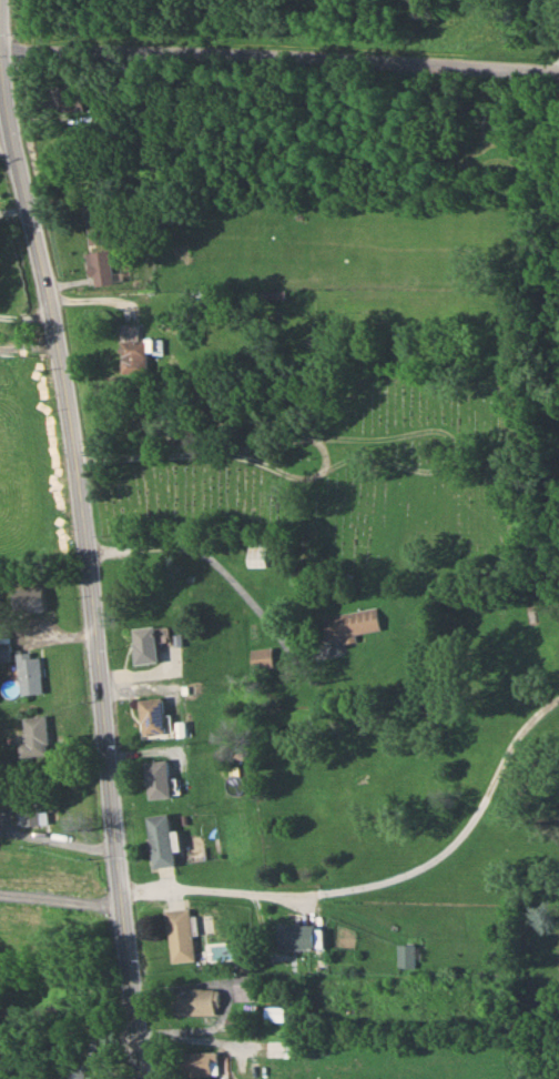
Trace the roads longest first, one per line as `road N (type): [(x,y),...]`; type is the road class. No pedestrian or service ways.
road 1 (residential): [(3,43),(558,68)]
road 2 (secondary): [(87,530),(143,1078)]
road 3 (secondary): [(4,0),(6,125),(65,372),(87,530)]

